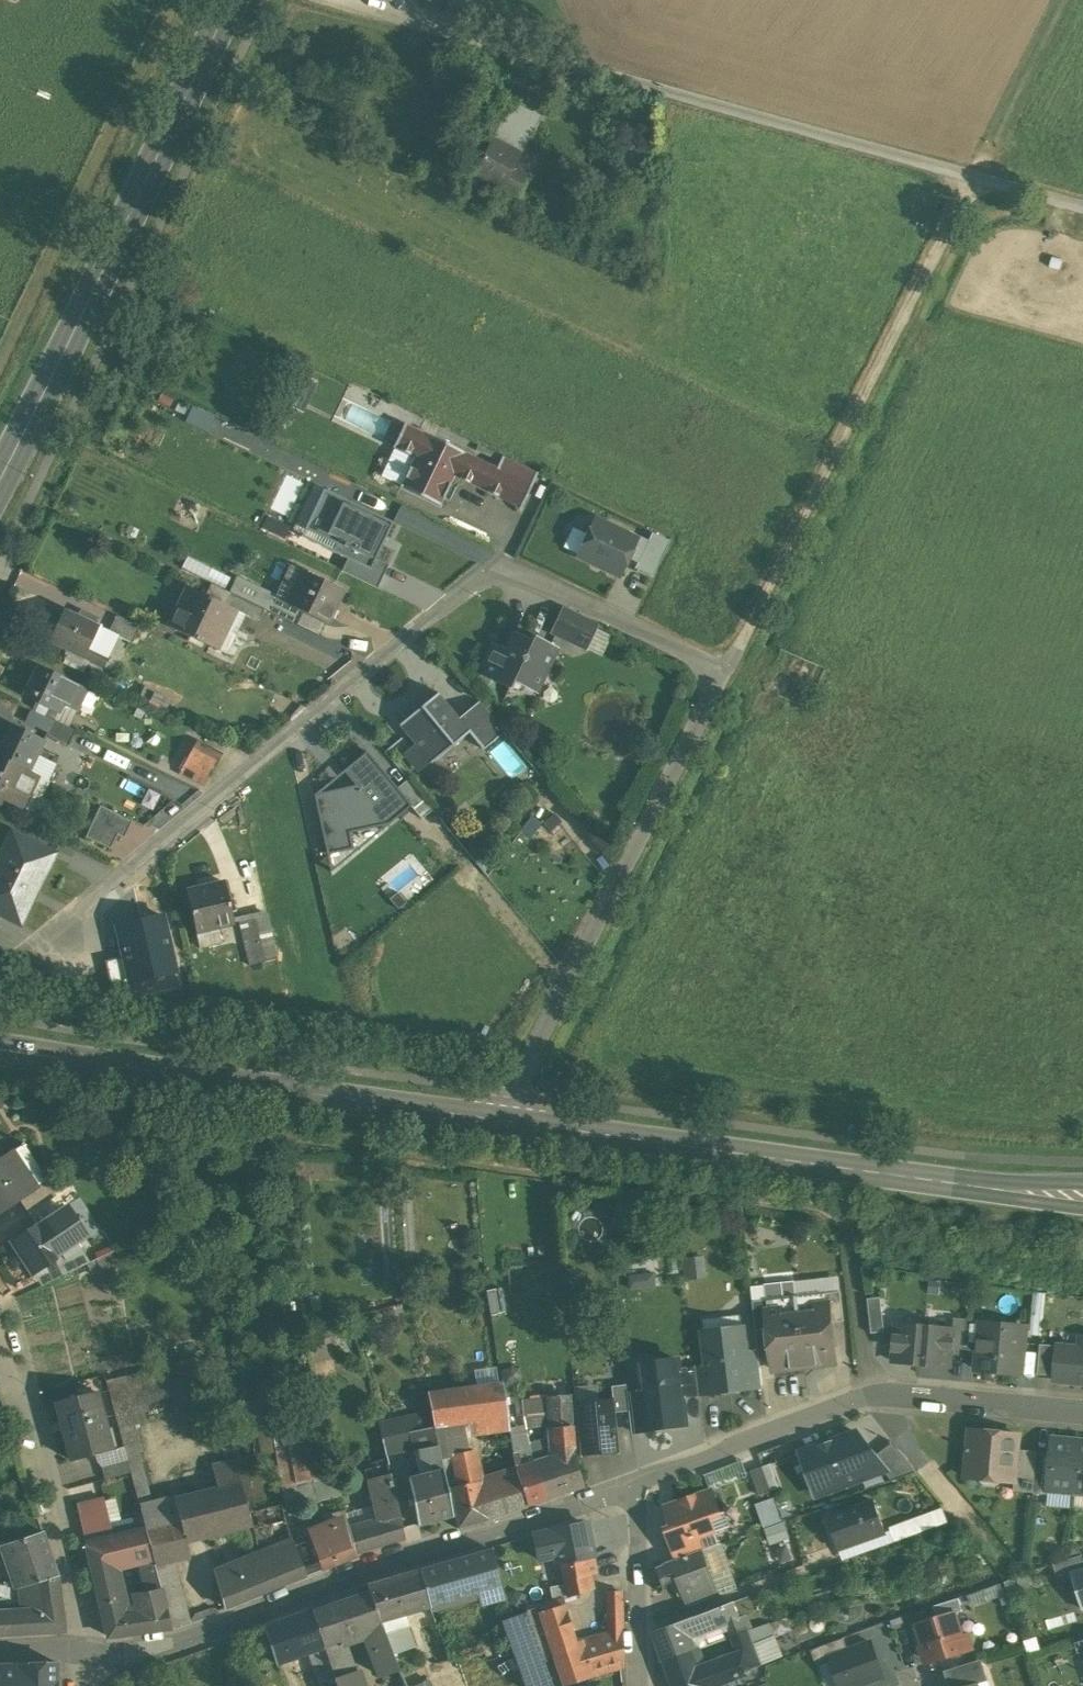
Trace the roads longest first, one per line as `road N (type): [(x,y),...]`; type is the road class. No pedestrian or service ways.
road 1 (residential): [(509,1123),(517,1085),(724,671),(501,568),(68,923),(56,953)]
road 2 (track): [(724,671),(1071,0)]
road 3 (track): [(876,1395),(847,1238),(822,1209),(327,1143)]
road 4 (tertiary): [(1082,1194),(827,1169),(509,1123)]
road 5 (residential): [(633,1490),(360,1574),(173,1649),(85,1655)]
road 6 (primary): [(0,481),(233,0)]
road 7 (track): [(1082,217),(576,73)]
road 8 (tertiary): [(509,1123),(0,1049)]
road 9 (track): [(170,0),(0,361)]
road 10 (residential): [(85,1655),(77,1594),(0,1345)]
road 11 (residential): [(876,1395),(633,1490)]
road 12 (residential): [(1082,1417),(876,1395)]
road 13 (residential): [(633,1490),(638,1685)]
road 14 (residential): [(966,1518),(876,1395)]

